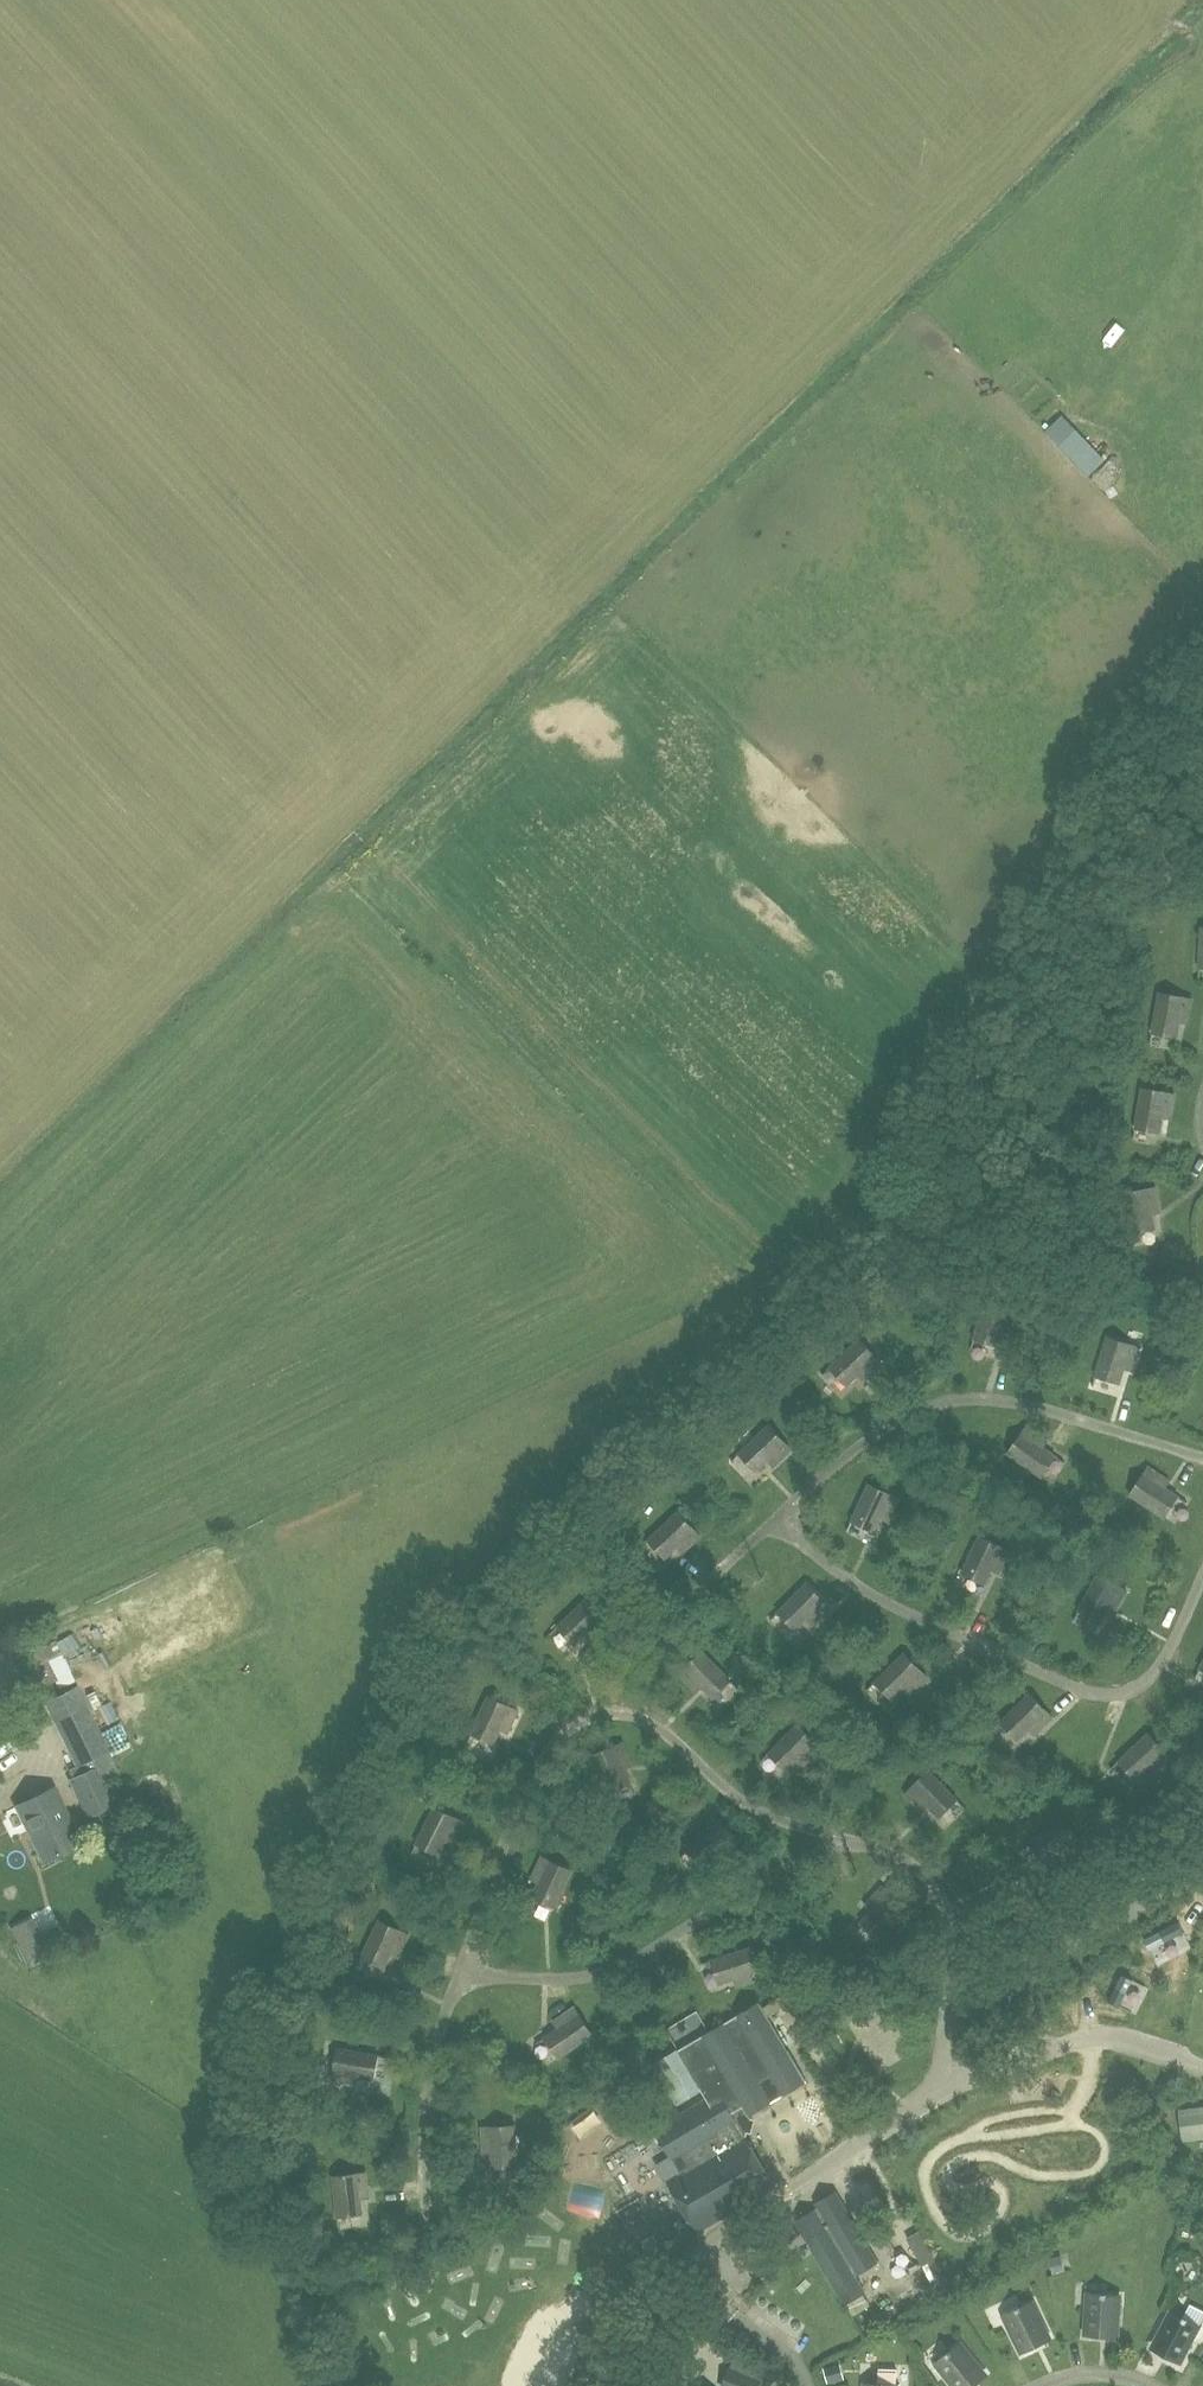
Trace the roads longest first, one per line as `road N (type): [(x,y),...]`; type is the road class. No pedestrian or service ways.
road 1 (residential): [(851,1843),(740,1801),(650,1722),(619,1715),(591,1722),(539,1768),(459,1971)]
road 2 (residential): [(781,1516),(849,1582),(1094,1695),(1119,1698),(1153,1683),(1202,1585)]
road 3 (residential): [(1202,1459),(1008,1400),(958,1396),(910,1408),(832,1465),(781,1516)]
road 4 (residential): [(459,1971),(579,1981),(851,1843)]
road 5 (residential): [(672,2277),(880,2128),(940,2054),(952,2006)]
road 6 (residential): [(952,2006),(1202,1871)]
road 7 (residential): [(459,1971),(430,2062),(427,2212)]
road 8 (residential): [(952,2006),(954,1929),(936,1878),(918,1861),(851,1843)]
road 9 (residential): [(672,2277),(785,2351),(809,2385)]

